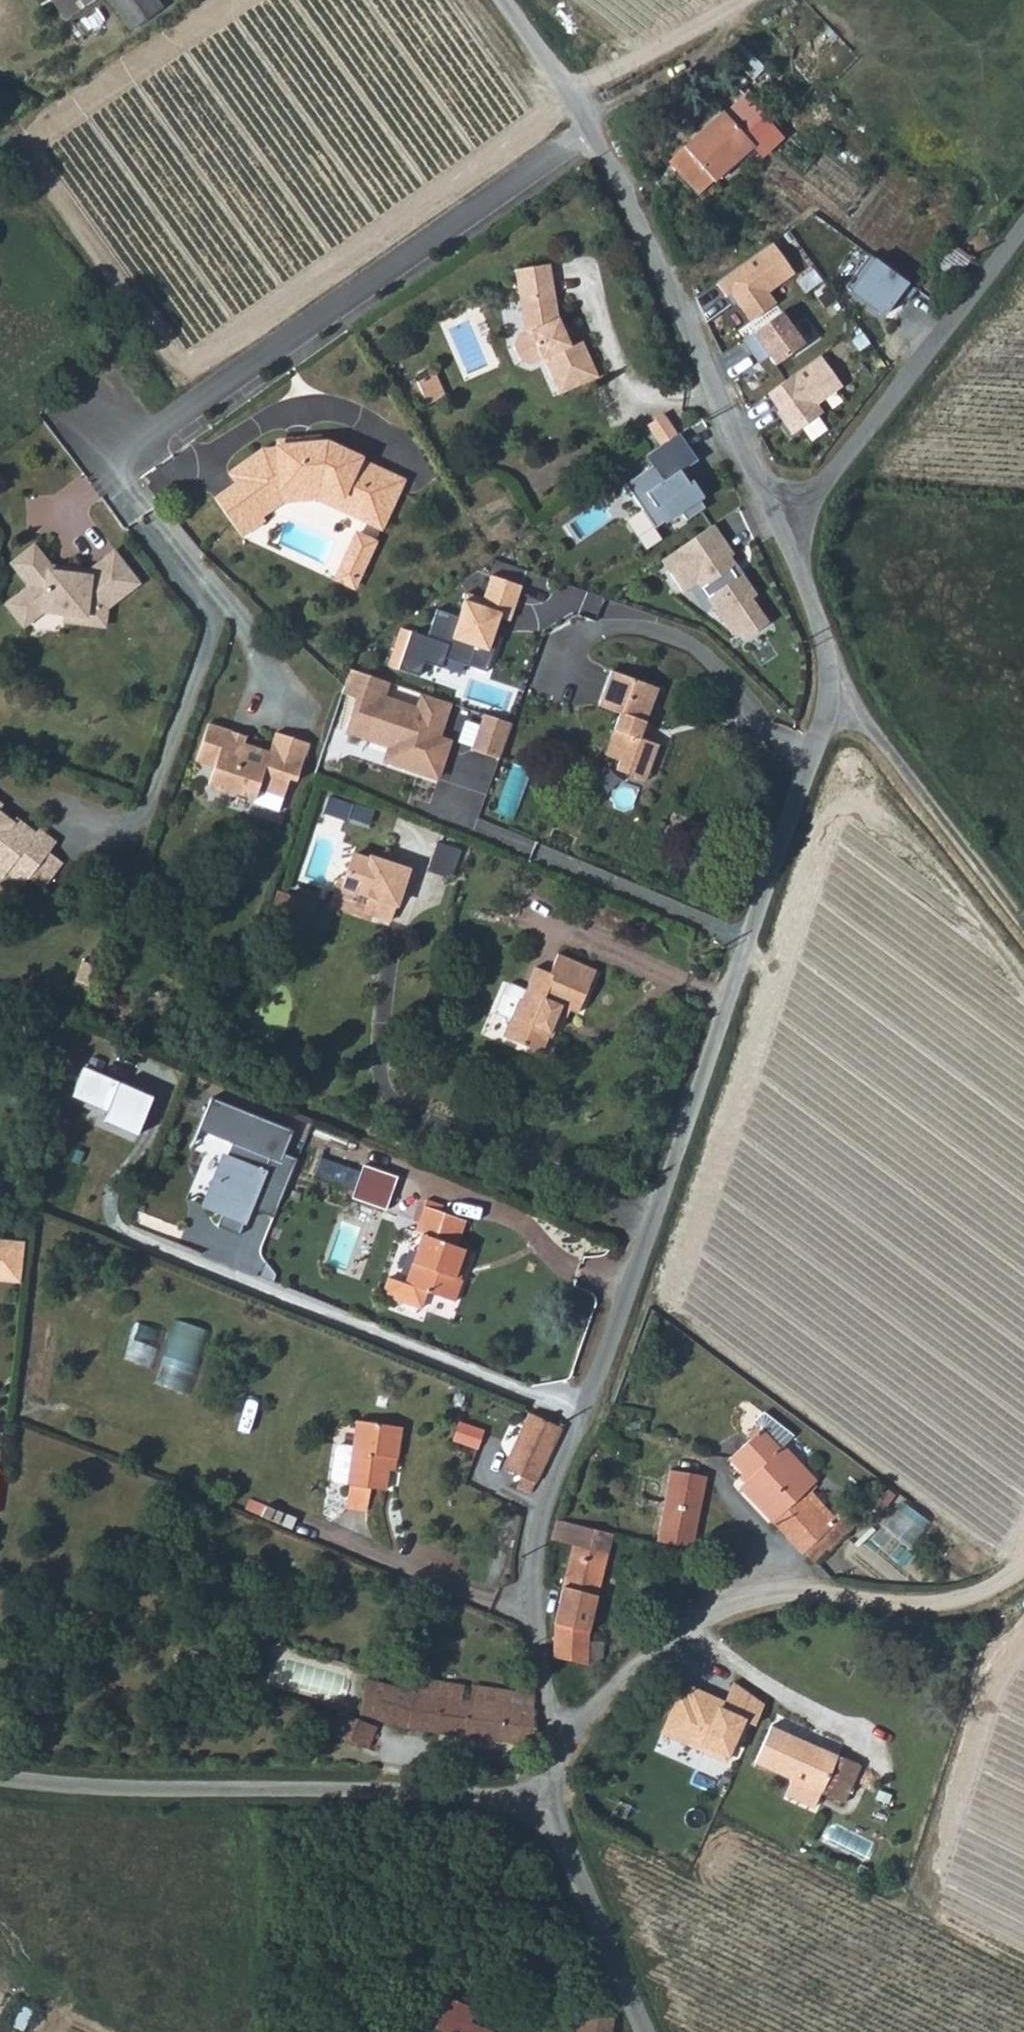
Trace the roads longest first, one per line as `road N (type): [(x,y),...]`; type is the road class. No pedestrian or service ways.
road 1 (unclassified): [(776,526),(817,624),(826,702),(699,1090),(539,1530),(532,1564),(550,1762)]
road 2 (residential): [(590,131),(163,429),(143,441),(95,440)]
road 3 (unclassified): [(550,1762),(645,1655),(722,1605),(788,1591),(939,1599),(1023,1562)]
road 4 (unclassified): [(539,1819),(495,1799),(0,1781)]
road 5 (unclassified): [(590,131),(776,526)]
road 6 (unclassified): [(776,526),(881,411),(1023,224)]
road 7 (track): [(826,702),(856,718),(893,759),(1023,920)]
road 8 (unclassified): [(643,2031),(568,1855),(539,1819)]
road 9 (unclassified): [(500,0),(590,131)]

